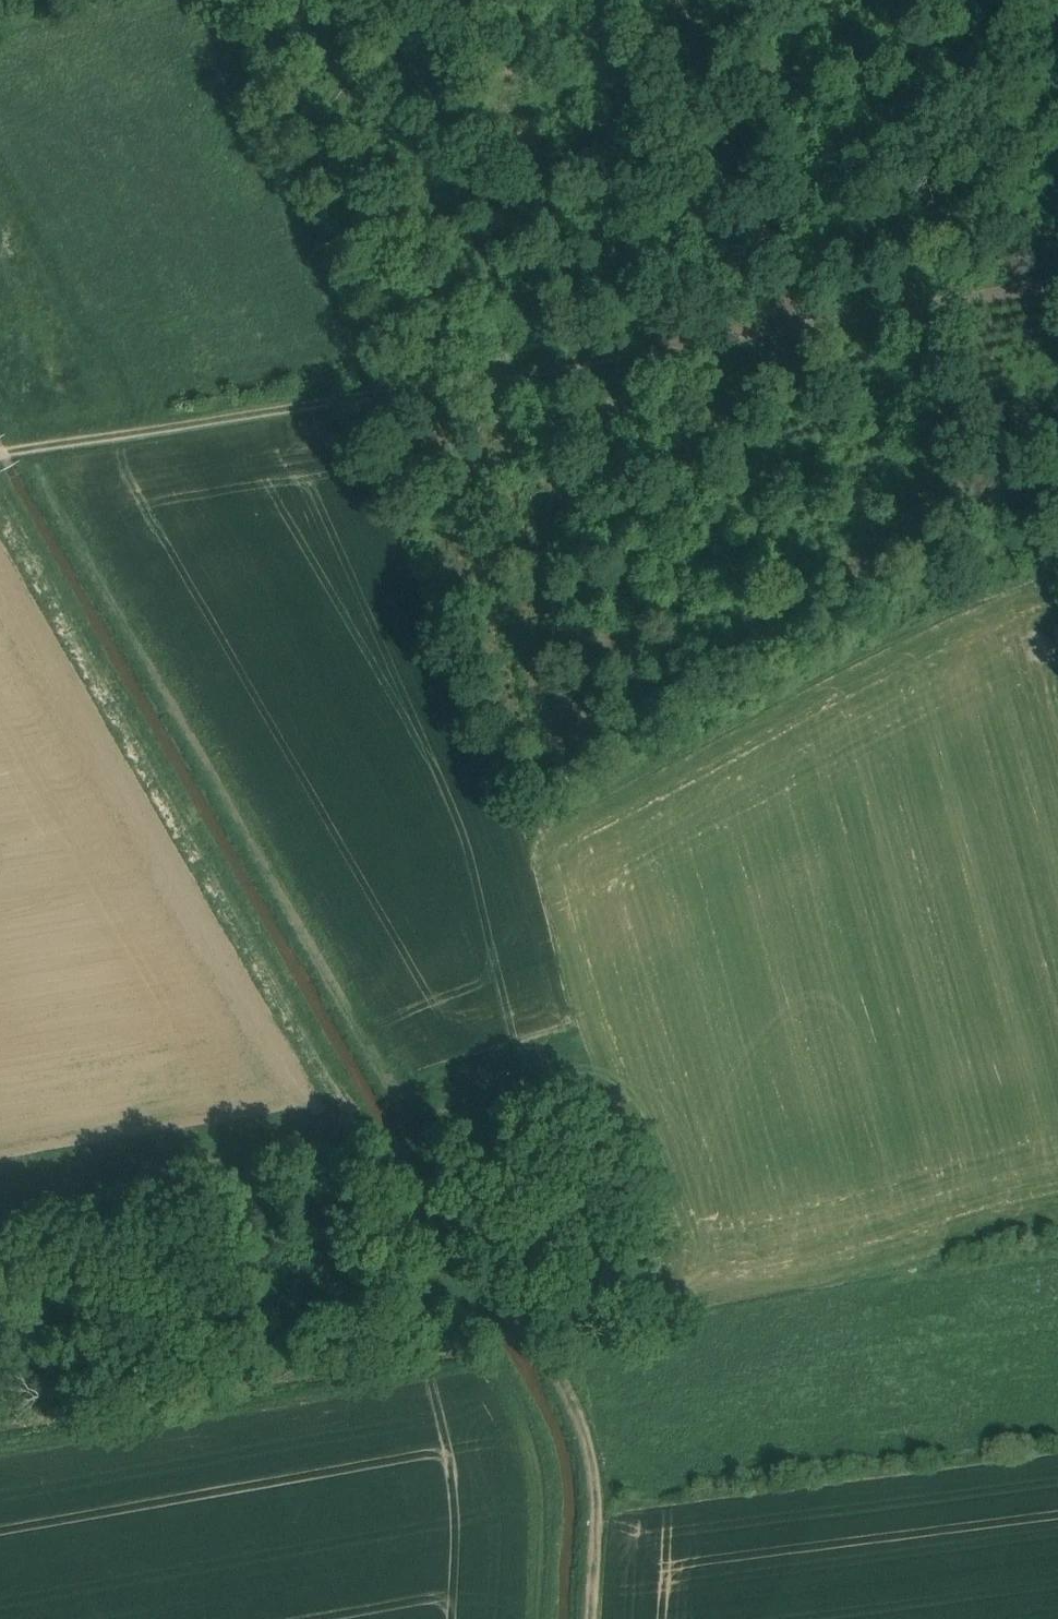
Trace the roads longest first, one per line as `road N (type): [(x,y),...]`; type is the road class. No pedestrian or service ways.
road 1 (track): [(1057,287),(0,463)]
road 2 (track): [(591,1618),(604,1438),(545,1303)]

